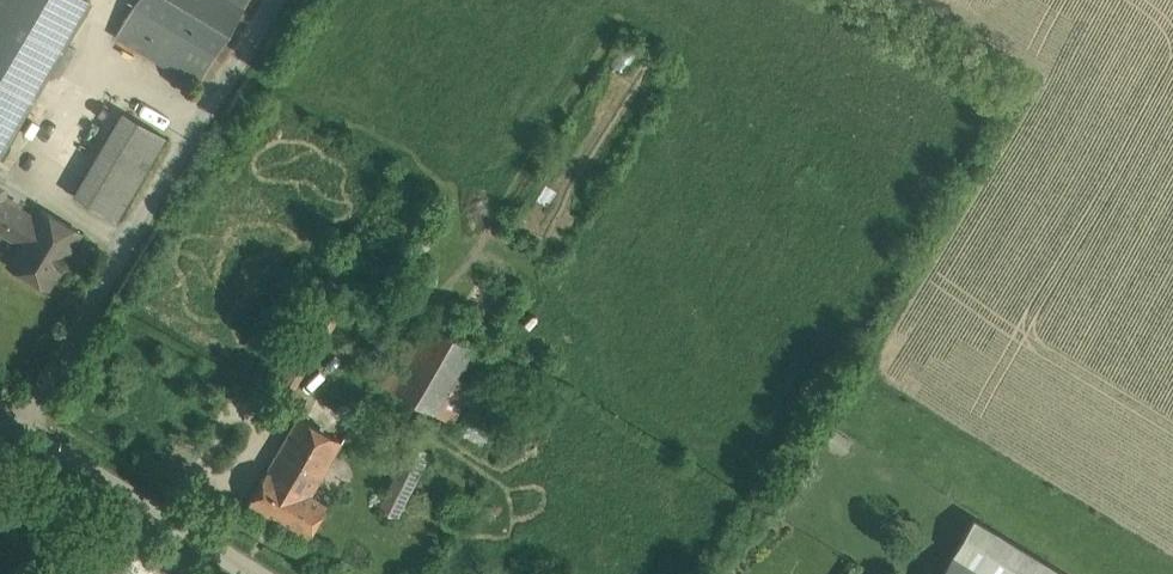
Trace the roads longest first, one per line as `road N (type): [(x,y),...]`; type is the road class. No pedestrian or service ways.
road 1 (track): [(272,0),(15,426)]
road 2 (track): [(126,244),(60,202),(53,183),(118,82),(147,84),(205,114)]
road 3 (unclassified): [(259,573),(0,418)]

